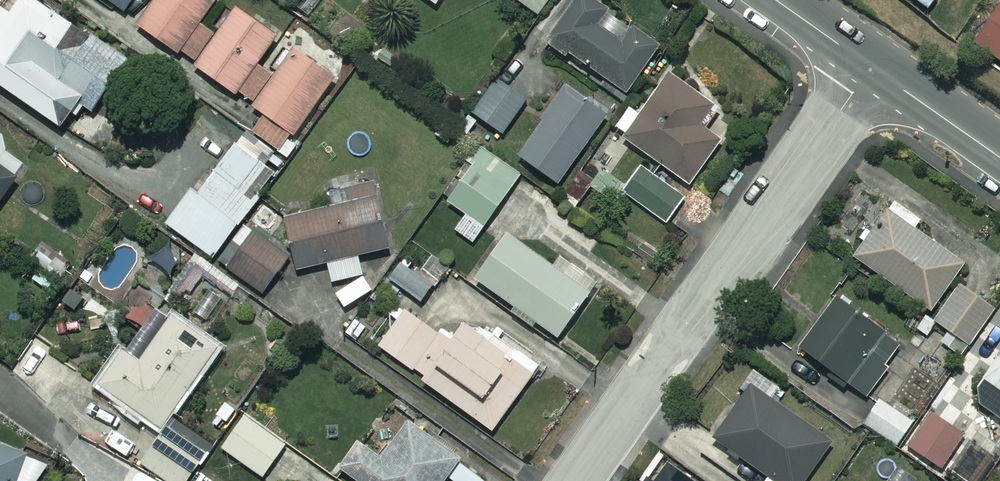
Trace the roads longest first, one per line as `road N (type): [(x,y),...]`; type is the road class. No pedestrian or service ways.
road 1 (residential): [(660,364),(872,66)]
road 2 (tertiary): [(872,66),(999,156)]
road 3 (residential): [(577,480),(660,364)]

